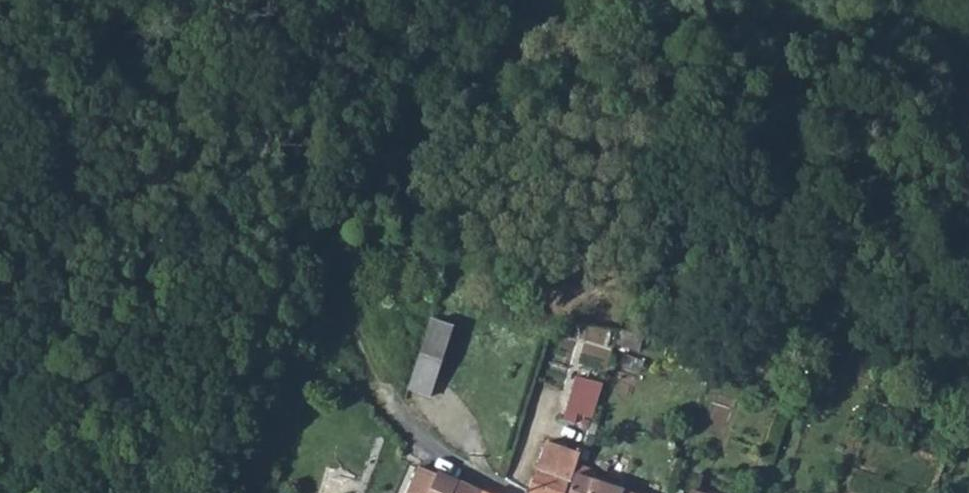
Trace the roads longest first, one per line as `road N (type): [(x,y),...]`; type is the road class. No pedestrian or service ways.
road 1 (residential): [(521,492),(424,448),(361,362)]
road 2 (track): [(361,362),(315,256),(275,202)]

